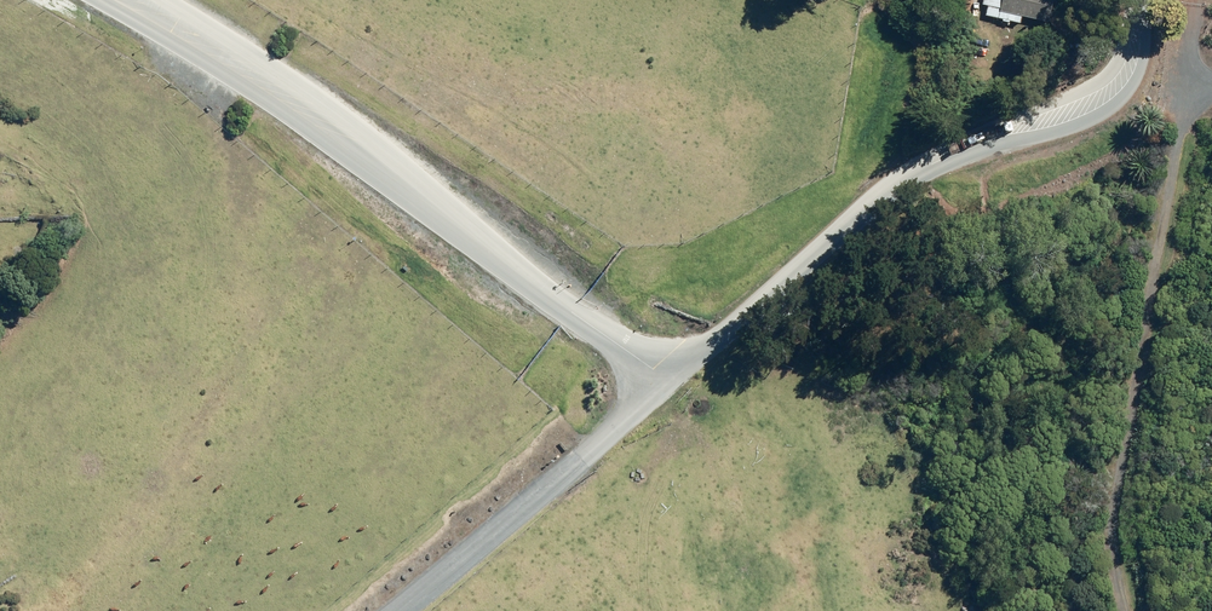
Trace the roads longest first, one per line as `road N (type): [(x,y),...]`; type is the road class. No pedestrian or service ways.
road 1 (unclassified): [(107,0),(246,80),(663,381)]
road 2 (unclassified): [(1141,0),(1137,53),(1127,61),(885,171),(663,381)]
road 3 (track): [(1195,0),(1177,74),(1119,505),(1127,610)]
road 4 (unclassified): [(663,381),(373,610)]

